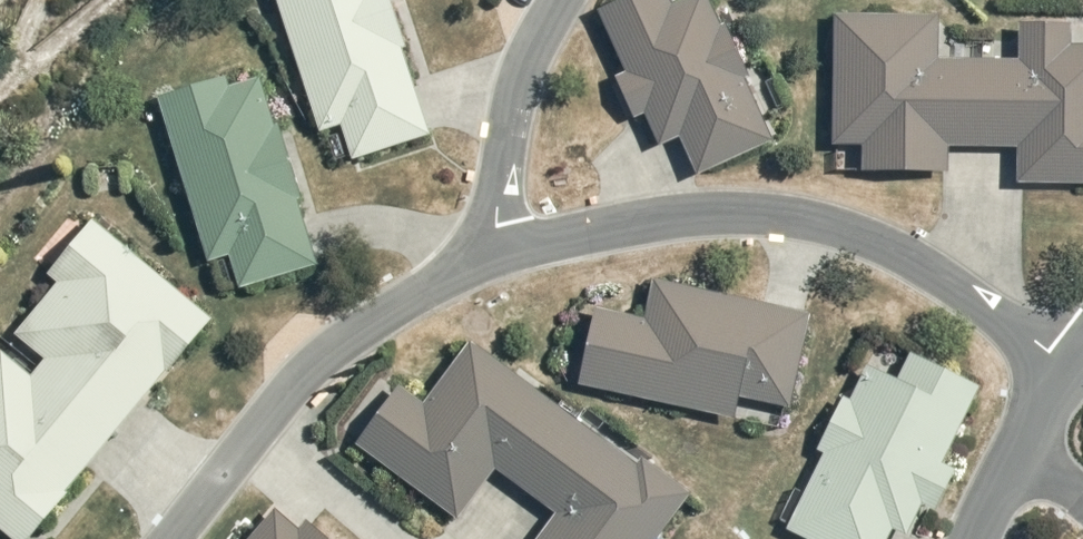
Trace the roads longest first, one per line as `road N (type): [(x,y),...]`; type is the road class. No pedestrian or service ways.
road 1 (residential): [(1077,373),(912,258),(842,226),(746,208),(635,219),(503,253)]
road 2 (residential): [(503,253),(322,357),(171,538)]
road 3 (residential): [(503,253),(494,196),(501,146),(518,76),(555,0)]
road 4 (residential): [(979,538),(1023,447),(1077,373)]

